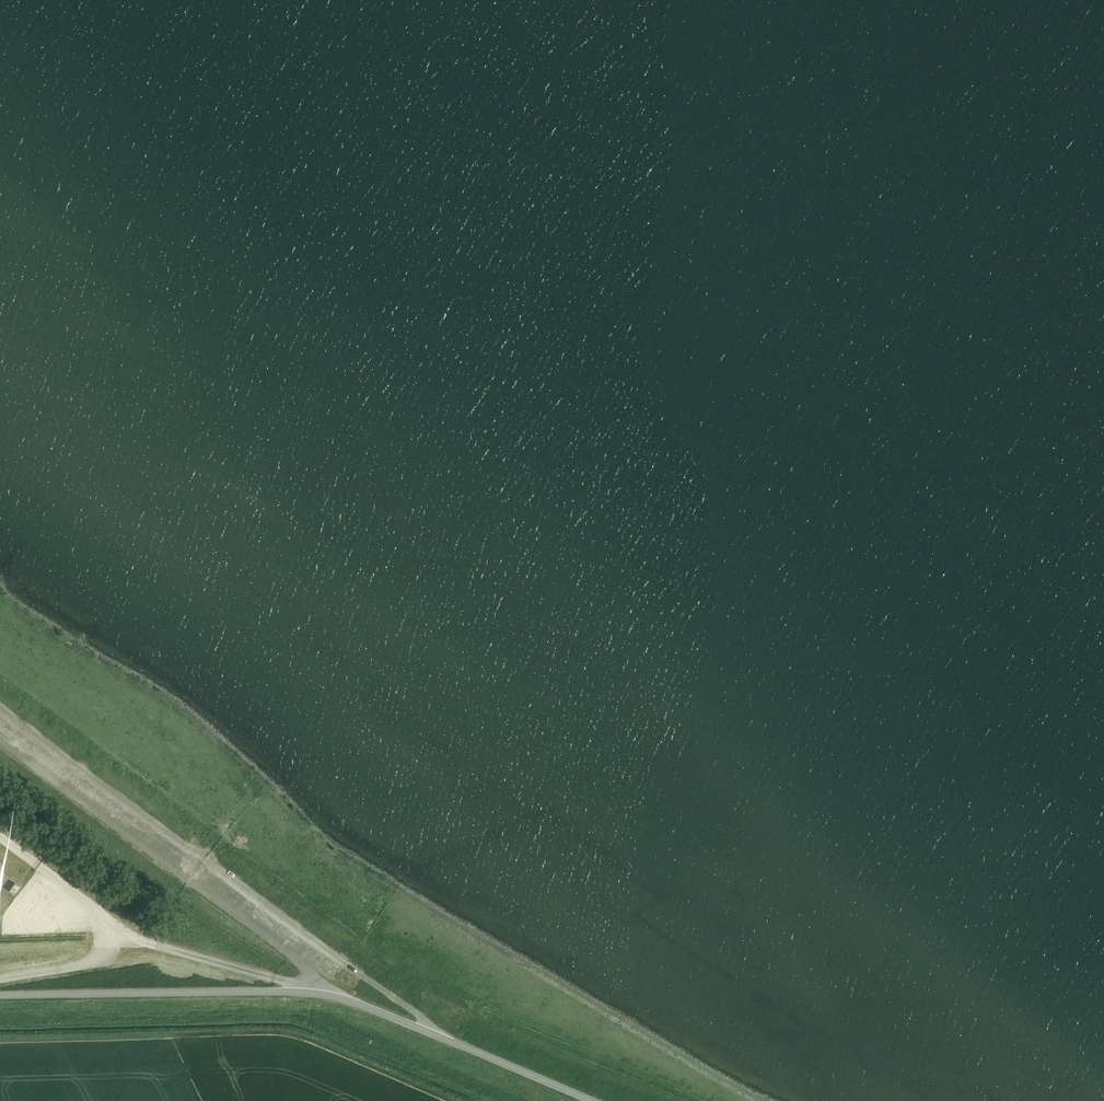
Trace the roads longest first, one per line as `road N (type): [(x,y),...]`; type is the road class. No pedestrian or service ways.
road 1 (unclassified): [(592,1100),(329,995),(0,995)]
road 2 (track): [(107,940),(155,944),(329,995)]

